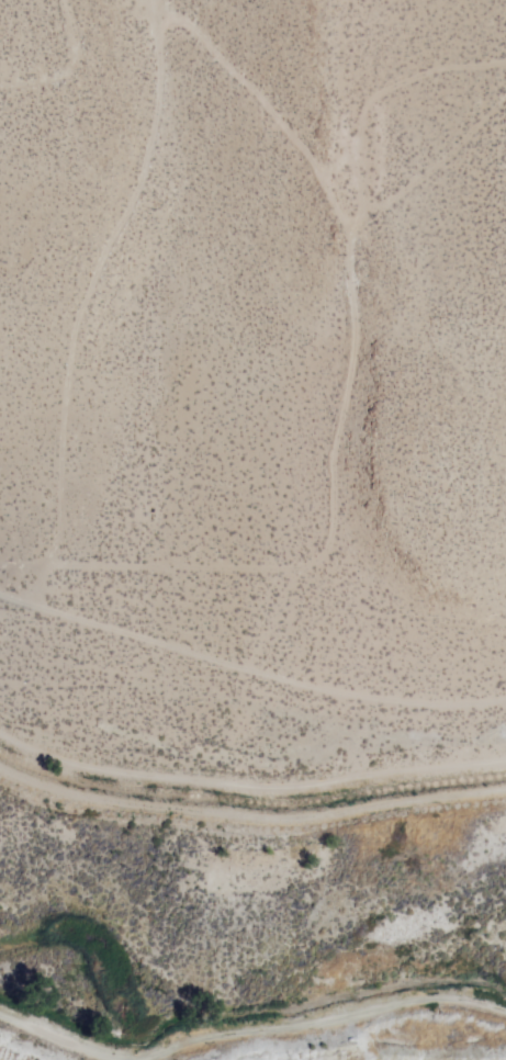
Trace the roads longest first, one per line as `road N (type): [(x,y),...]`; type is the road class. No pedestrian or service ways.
road 1 (track): [(155,20),(215,41),(349,211),(356,447),(337,537),(293,572),(196,566),(83,574),(31,593)]
road 2 (track): [(31,593),(54,493),(64,346),(144,127),(157,0)]
road 3 (track): [(505,1008),(425,993),(156,1051),(100,1056),(0,1010)]
road 4 (track): [(505,681),(352,686),(0,583)]
road 5 (track): [(0,727),(93,765),(220,781),(314,783),(505,755)]
road 6 (track): [(505,791),(312,822),(69,800),(0,771)]

